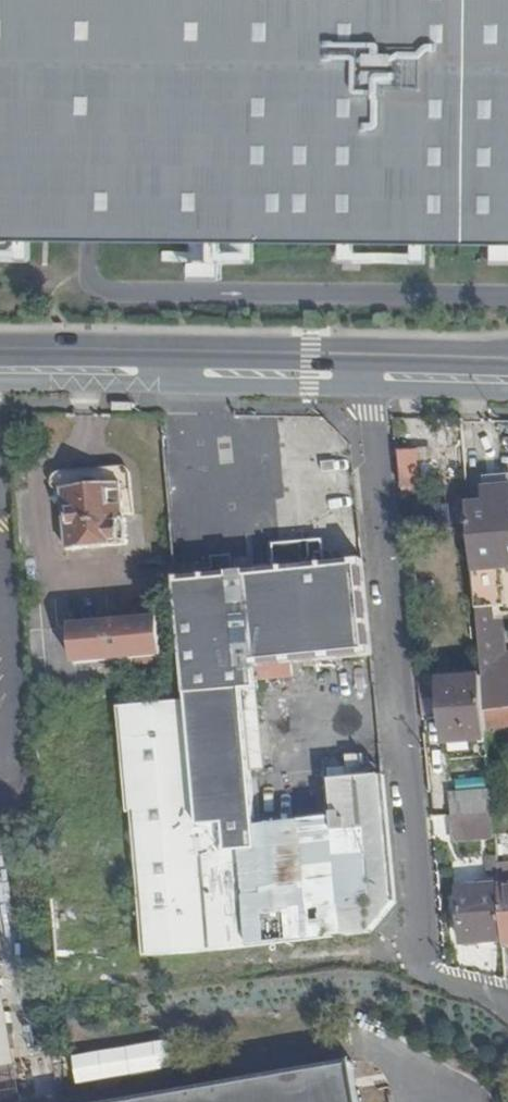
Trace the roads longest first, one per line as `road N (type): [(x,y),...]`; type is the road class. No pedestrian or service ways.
road 1 (residential): [(507,1002),(436,977),(422,969),(418,952),(423,914),(371,377)]
road 2 (secondary): [(371,377),(283,351),(0,350)]
road 3 (secondary): [(0,385),(310,386),(371,377)]
road 4 (secondary): [(507,380),(371,377)]

